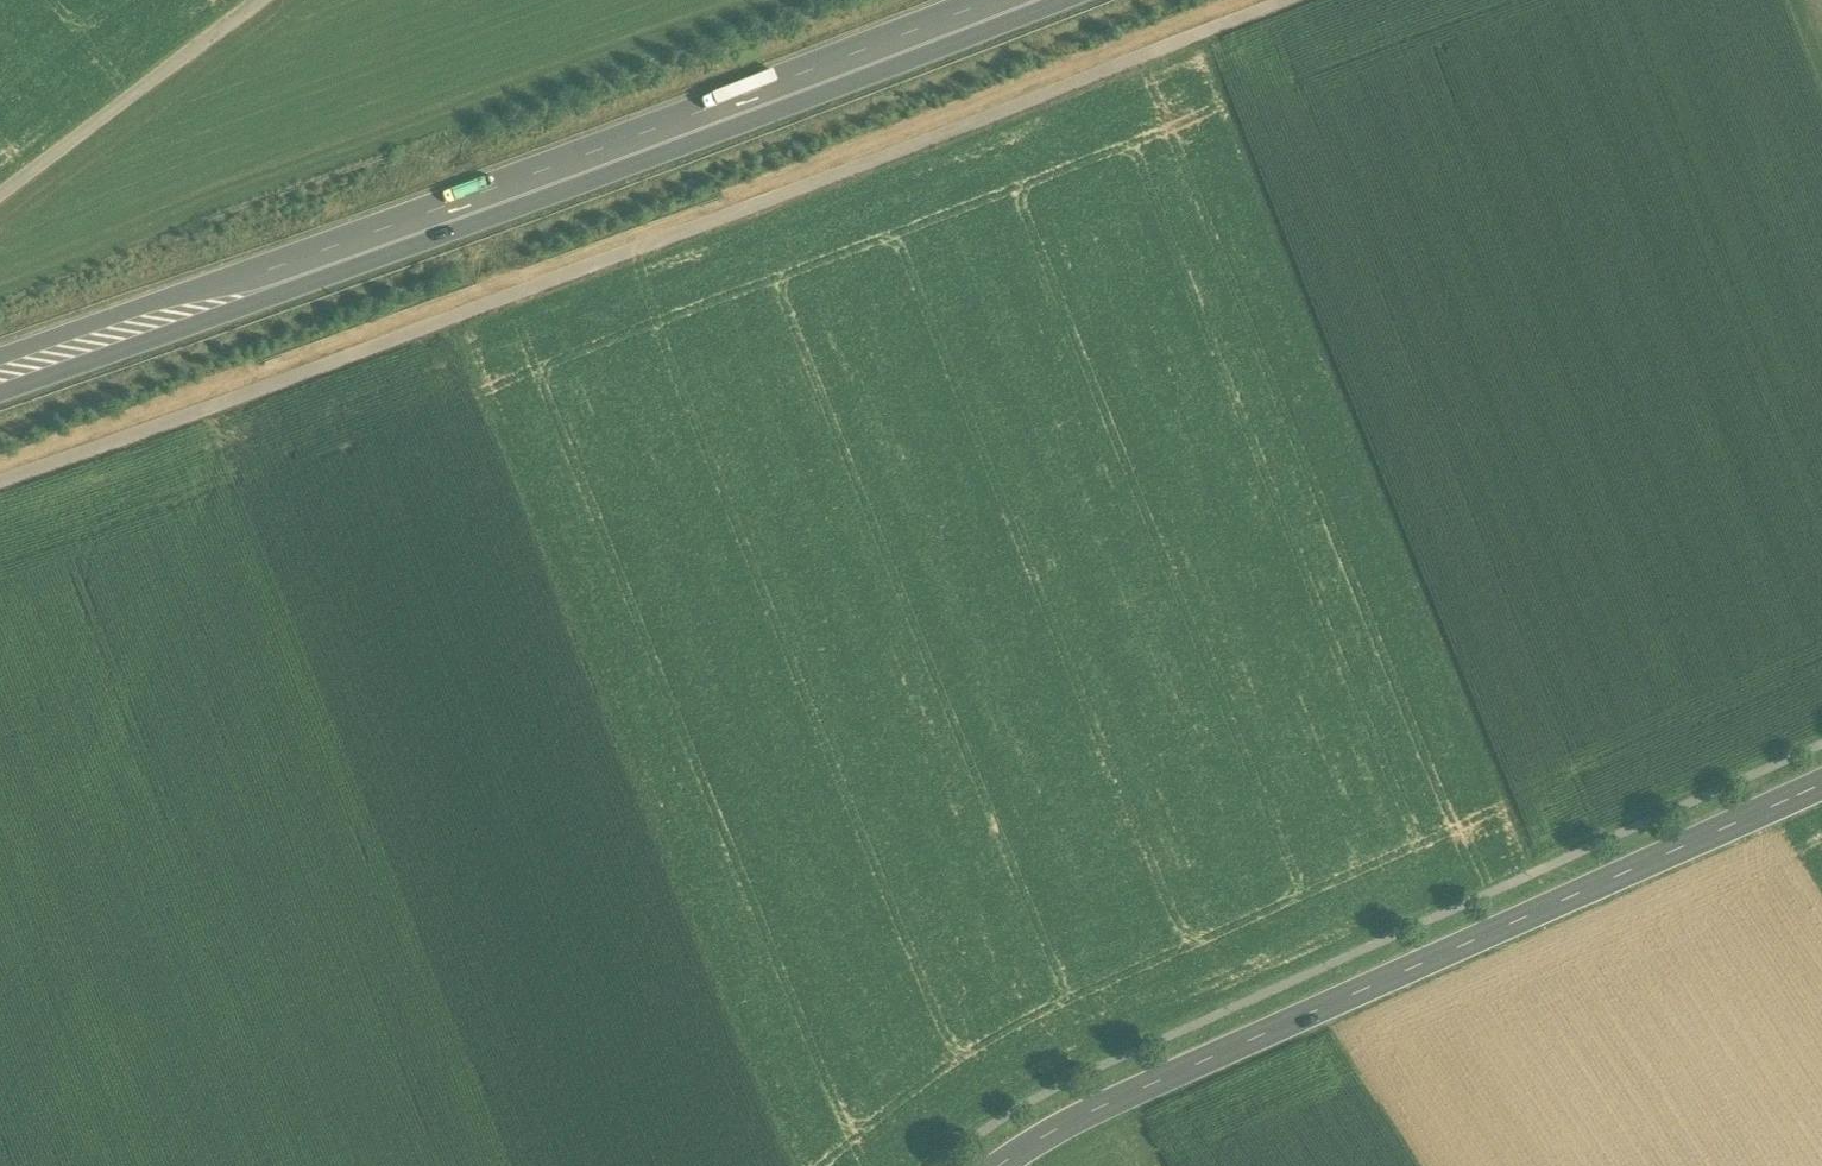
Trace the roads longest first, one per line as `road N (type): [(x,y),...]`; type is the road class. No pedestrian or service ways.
road 1 (track): [(0,480),(160,427),(1296,0)]
road 2 (trunk): [(0,375),(1013,0)]
road 3 (tertiary): [(1821,787),(1034,1138),(1001,1165)]
road 4 (track): [(262,0),(0,196)]

